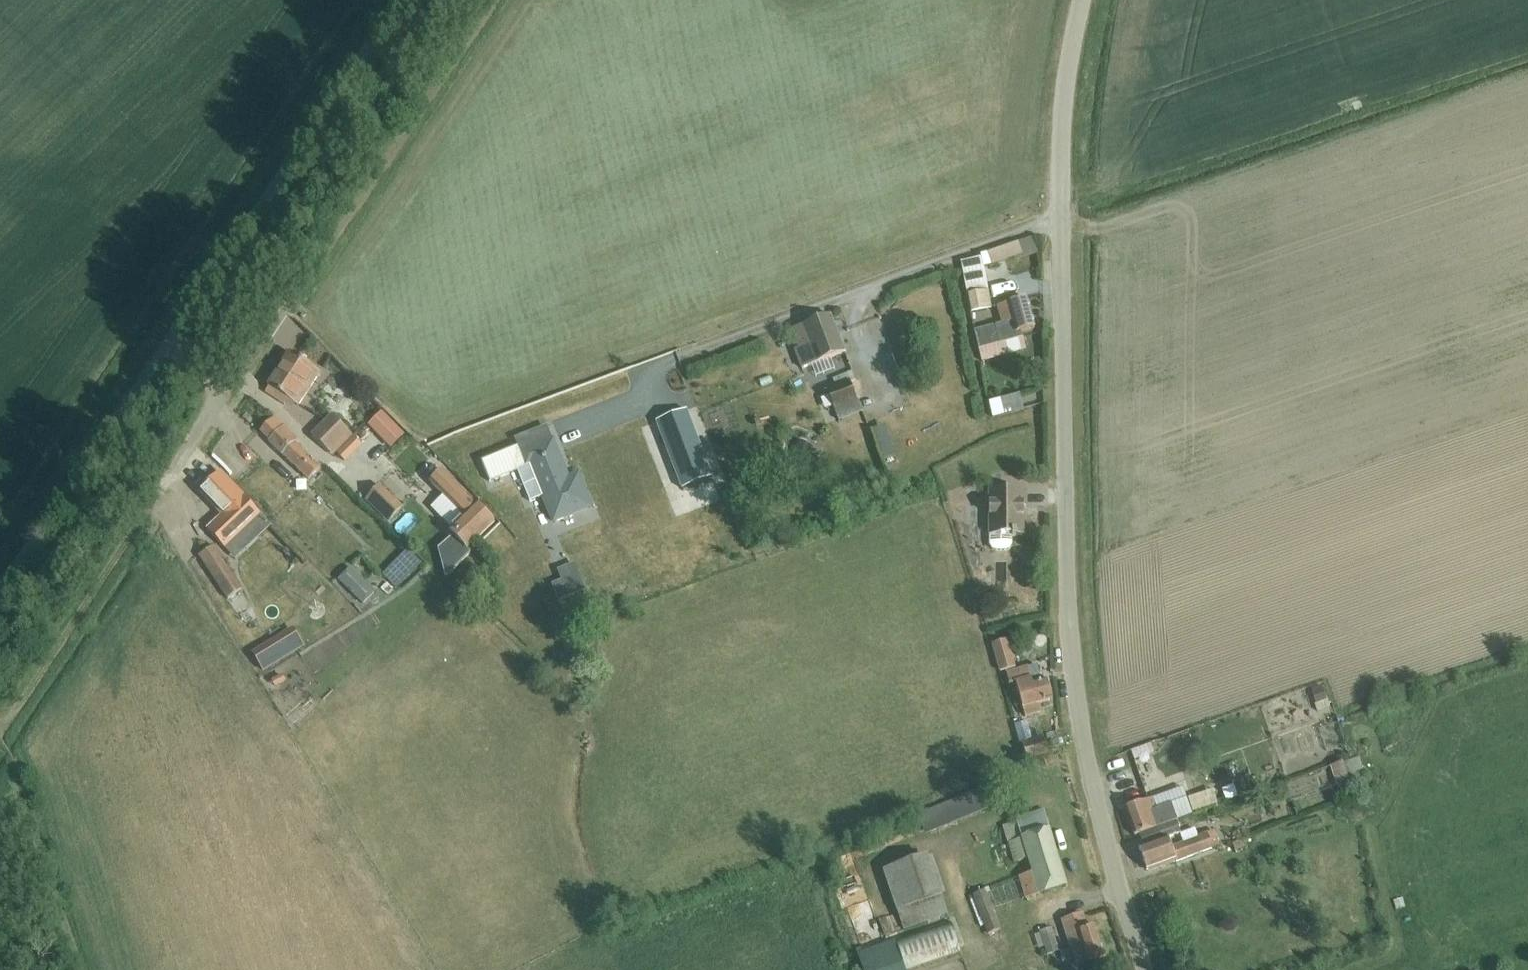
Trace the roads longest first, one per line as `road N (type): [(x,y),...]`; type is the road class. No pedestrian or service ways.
road 1 (track): [(0,744),(500,0)]
road 2 (unclassified): [(1142,969),(1107,864),(1070,665),(1060,443),(1064,219)]
road 3 (unclassified): [(0,583),(391,0)]
road 4 (unclassified): [(674,361),(1064,219)]
road 5 (unclassified): [(1064,219),(1061,106),(1082,0)]

